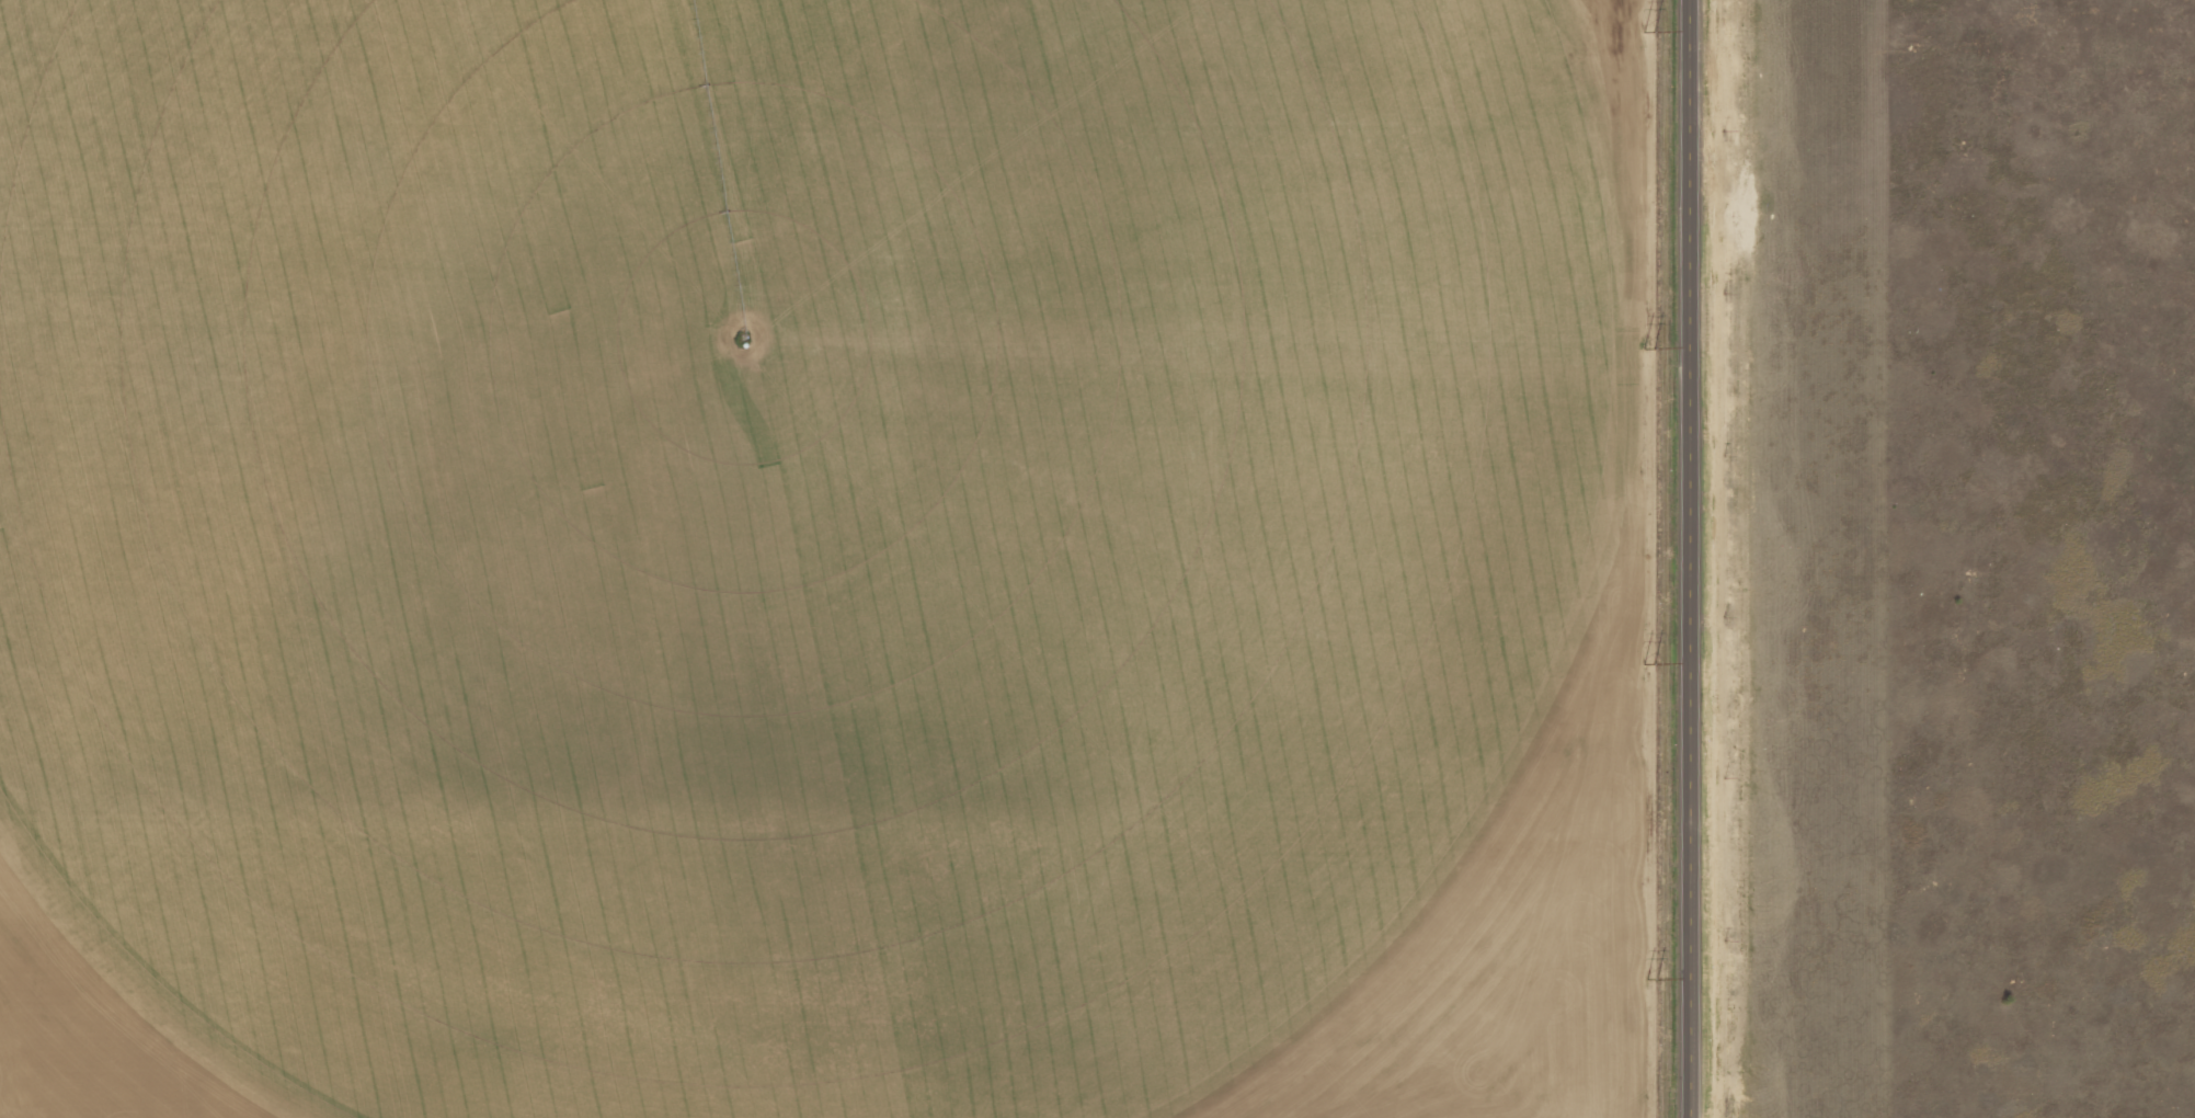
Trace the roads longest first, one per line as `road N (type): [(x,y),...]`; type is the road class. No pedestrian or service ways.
road 1 (tertiary): [(1691,1117),(1690,0)]

